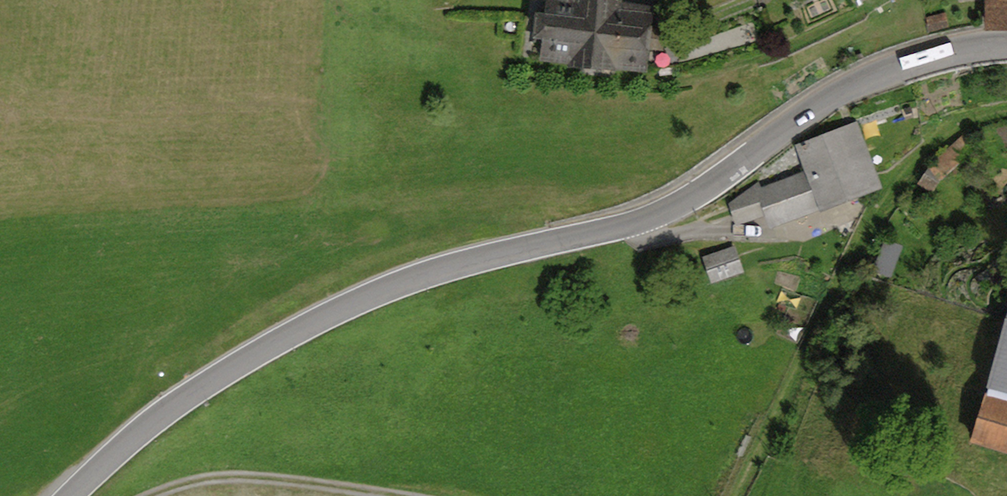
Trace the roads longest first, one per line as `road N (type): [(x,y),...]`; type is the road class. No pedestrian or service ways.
road 1 (tertiary): [(72,495),(191,394),(351,305),(468,262),(659,217),(842,90),(913,62),(1006,46)]
road 2 (track): [(152,495),(229,477),(397,495)]
road 3 (track): [(818,225),(757,241),(659,217)]

